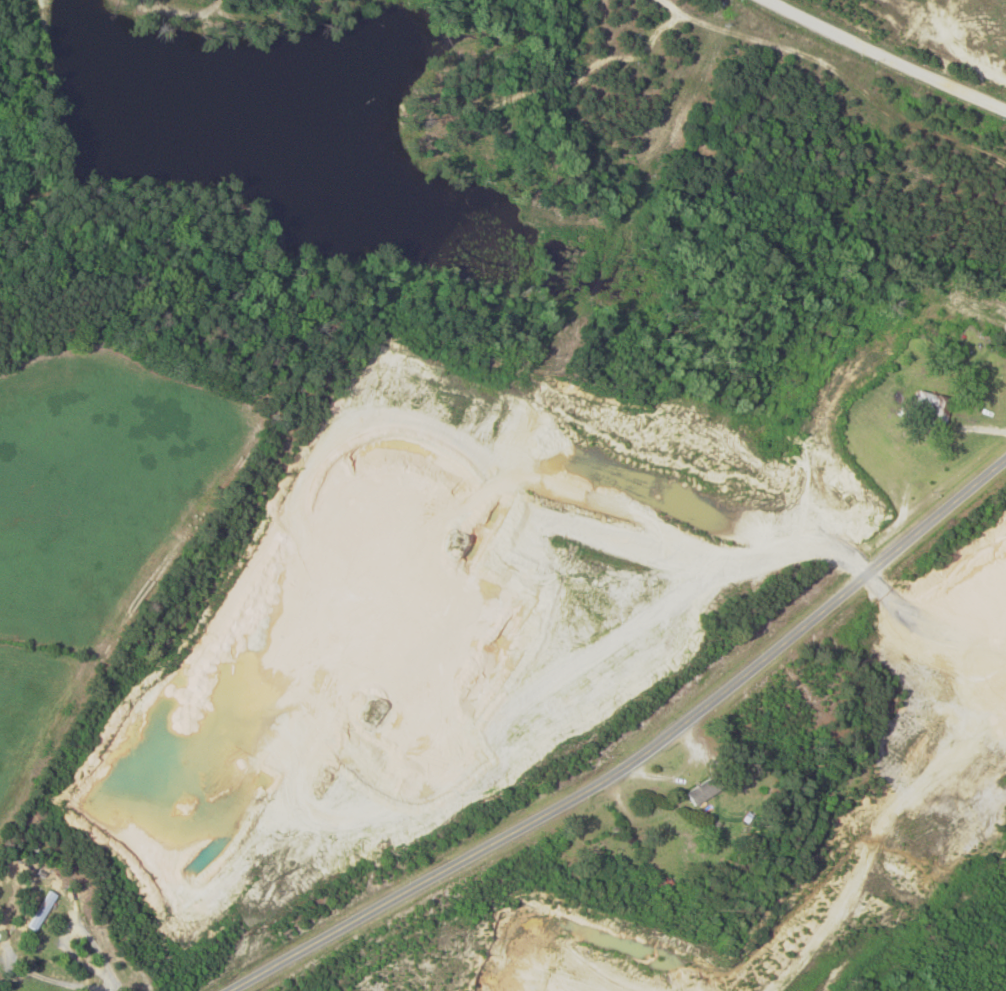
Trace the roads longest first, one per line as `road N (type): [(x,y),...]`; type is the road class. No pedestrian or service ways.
road 1 (residential): [(198,990),(269,930),(679,748),(1005,467)]
road 2 (residential): [(1005,109),(772,0)]

